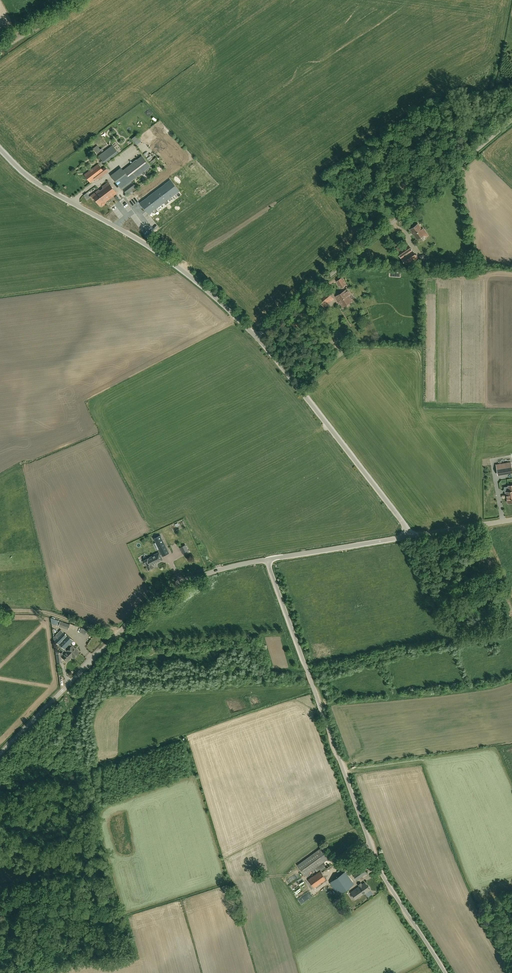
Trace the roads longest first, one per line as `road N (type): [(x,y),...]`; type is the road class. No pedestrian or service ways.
road 1 (unclassified): [(445,972),(378,865),(267,559)]
road 2 (unclassified): [(0,753),(156,597),(211,572),(267,559)]
road 3 (unclassified): [(257,337),(511,121)]
road 4 (unclassified): [(257,337),(166,259),(32,180),(0,150)]
road 5 (unclassified): [(409,537),(257,337)]
road 6 (unclassified): [(267,559),(409,537)]

